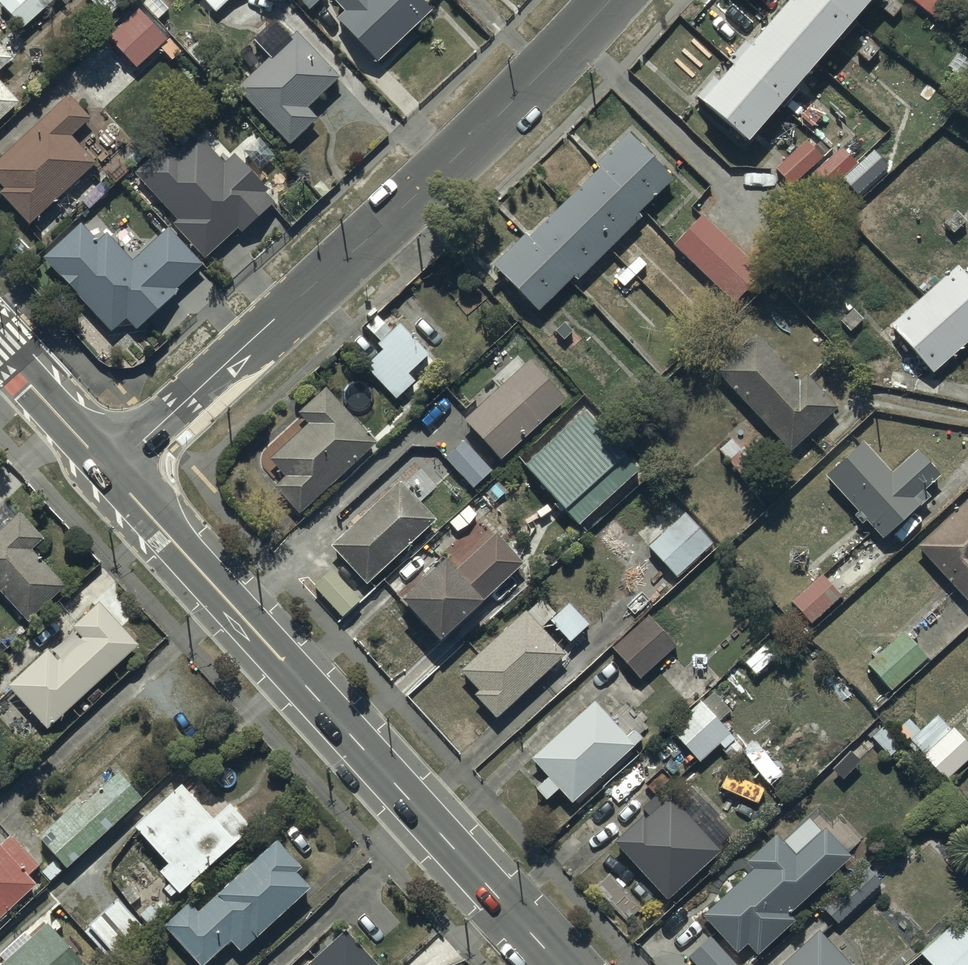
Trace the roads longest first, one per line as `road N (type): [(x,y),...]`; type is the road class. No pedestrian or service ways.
road 1 (tertiary): [(610,0),(509,106),(110,472)]
road 2 (tertiary): [(110,472),(561,964)]
road 3 (tertiary): [(0,353),(110,472)]

